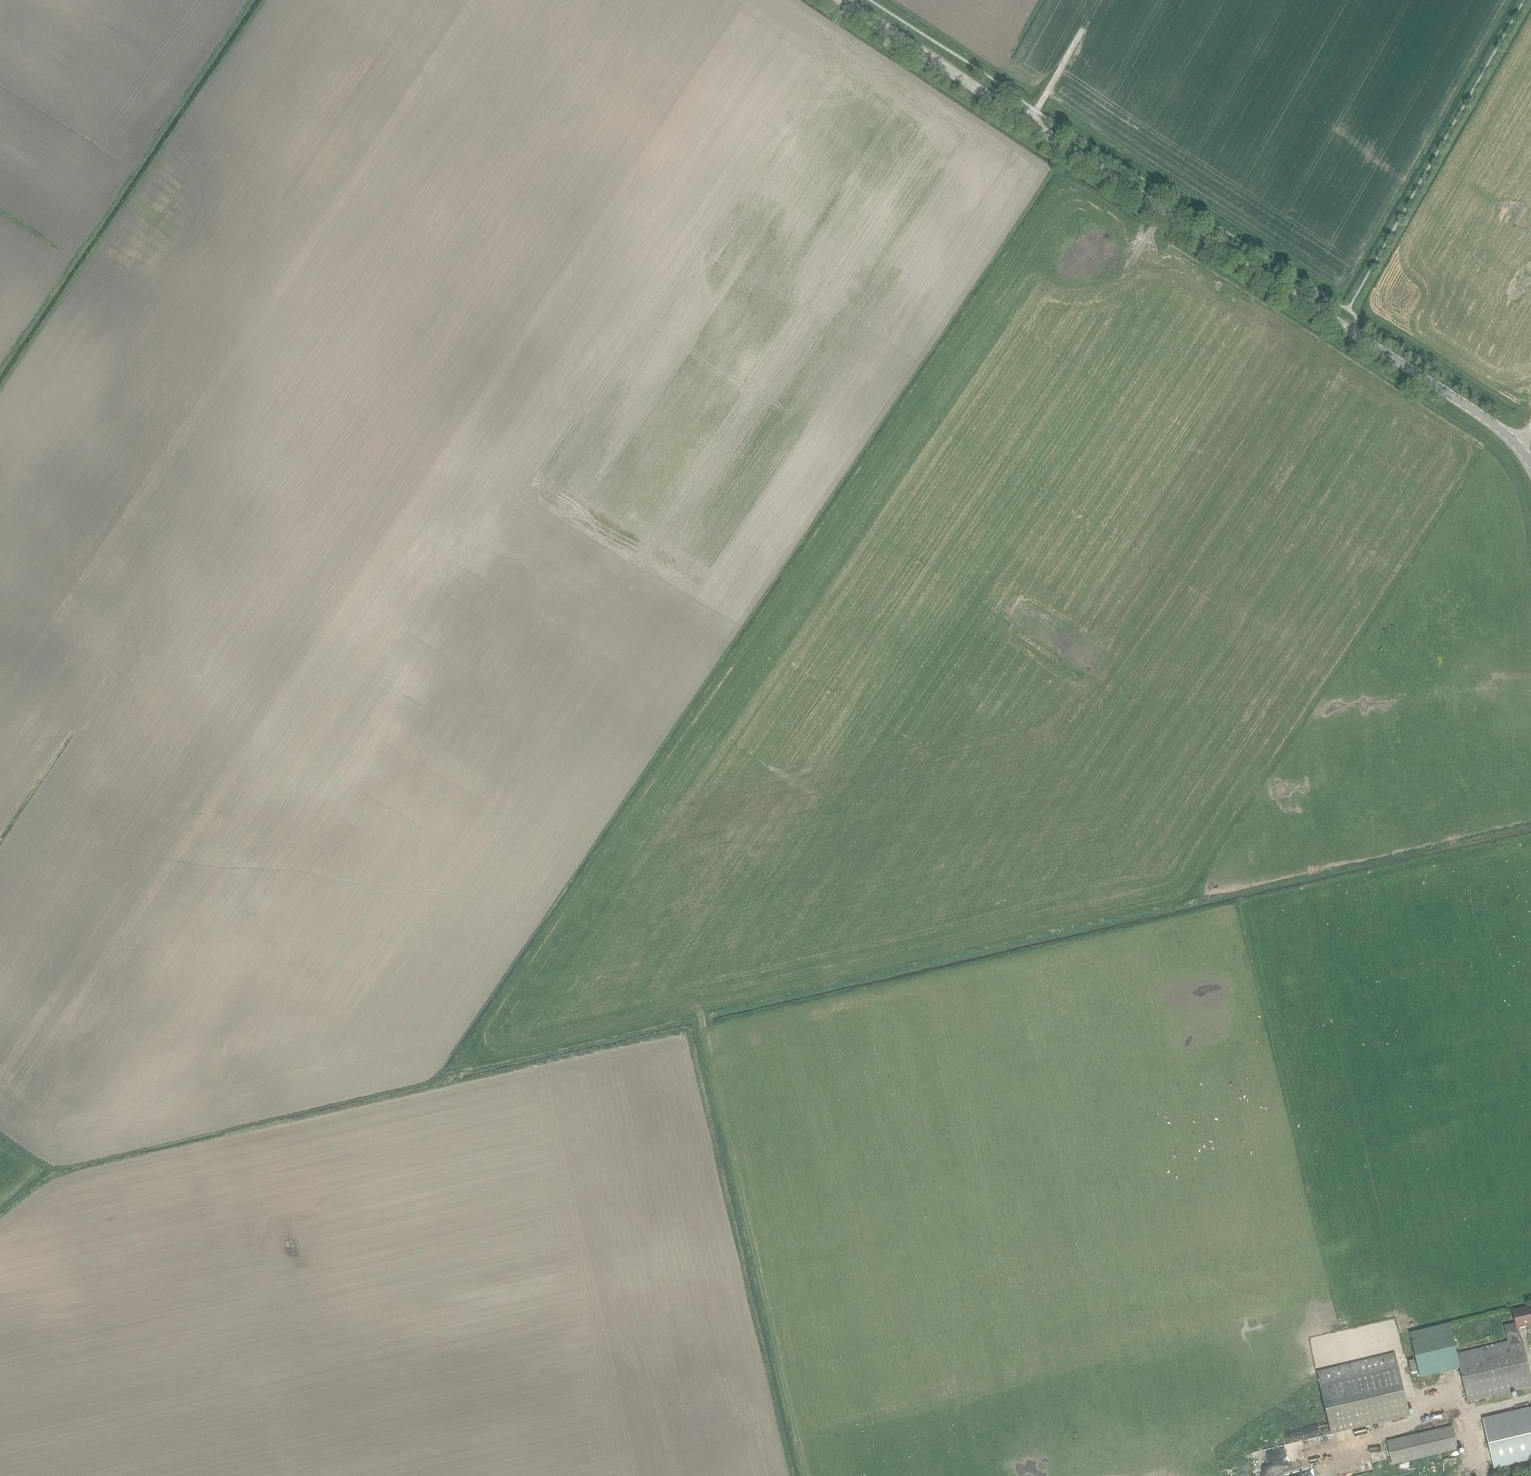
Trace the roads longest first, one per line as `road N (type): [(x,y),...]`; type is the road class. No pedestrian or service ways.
road 1 (tertiary): [(1530,469),(1504,437),(1355,333),(842,0)]

